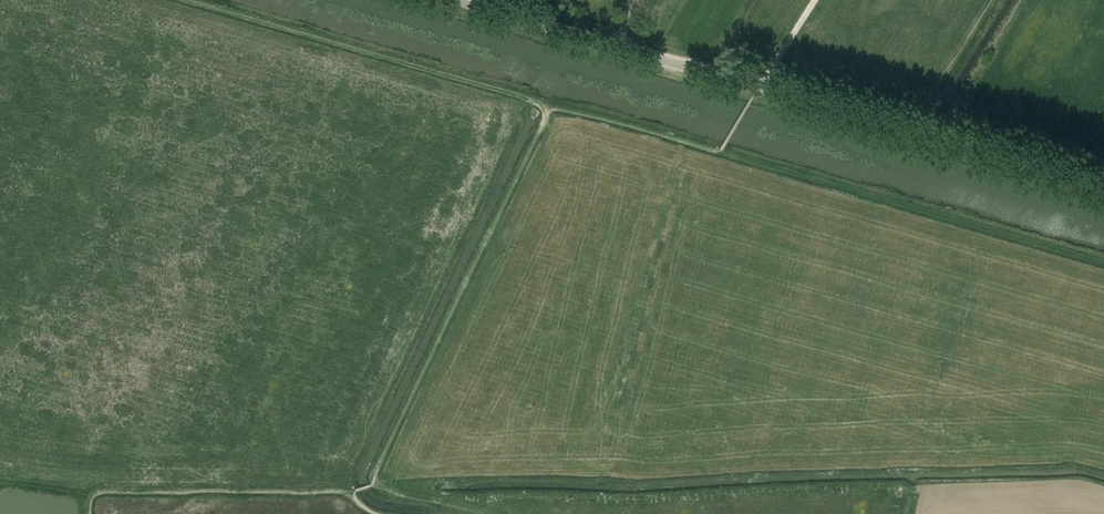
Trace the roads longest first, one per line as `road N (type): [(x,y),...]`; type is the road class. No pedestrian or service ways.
road 1 (tertiary): [(1103,186),(457,0)]

